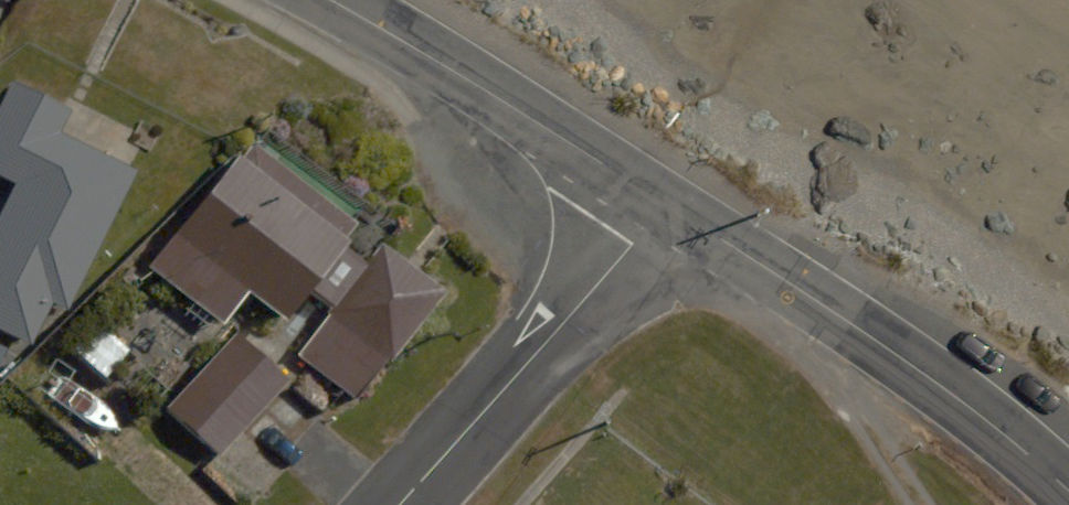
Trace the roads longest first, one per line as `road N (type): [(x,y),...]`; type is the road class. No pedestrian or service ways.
road 1 (residential): [(652,203),(878,339),(1068,490)]
road 2 (residential): [(310,0),(652,203)]
road 3 (residential): [(398,504),(631,243),(652,203)]

